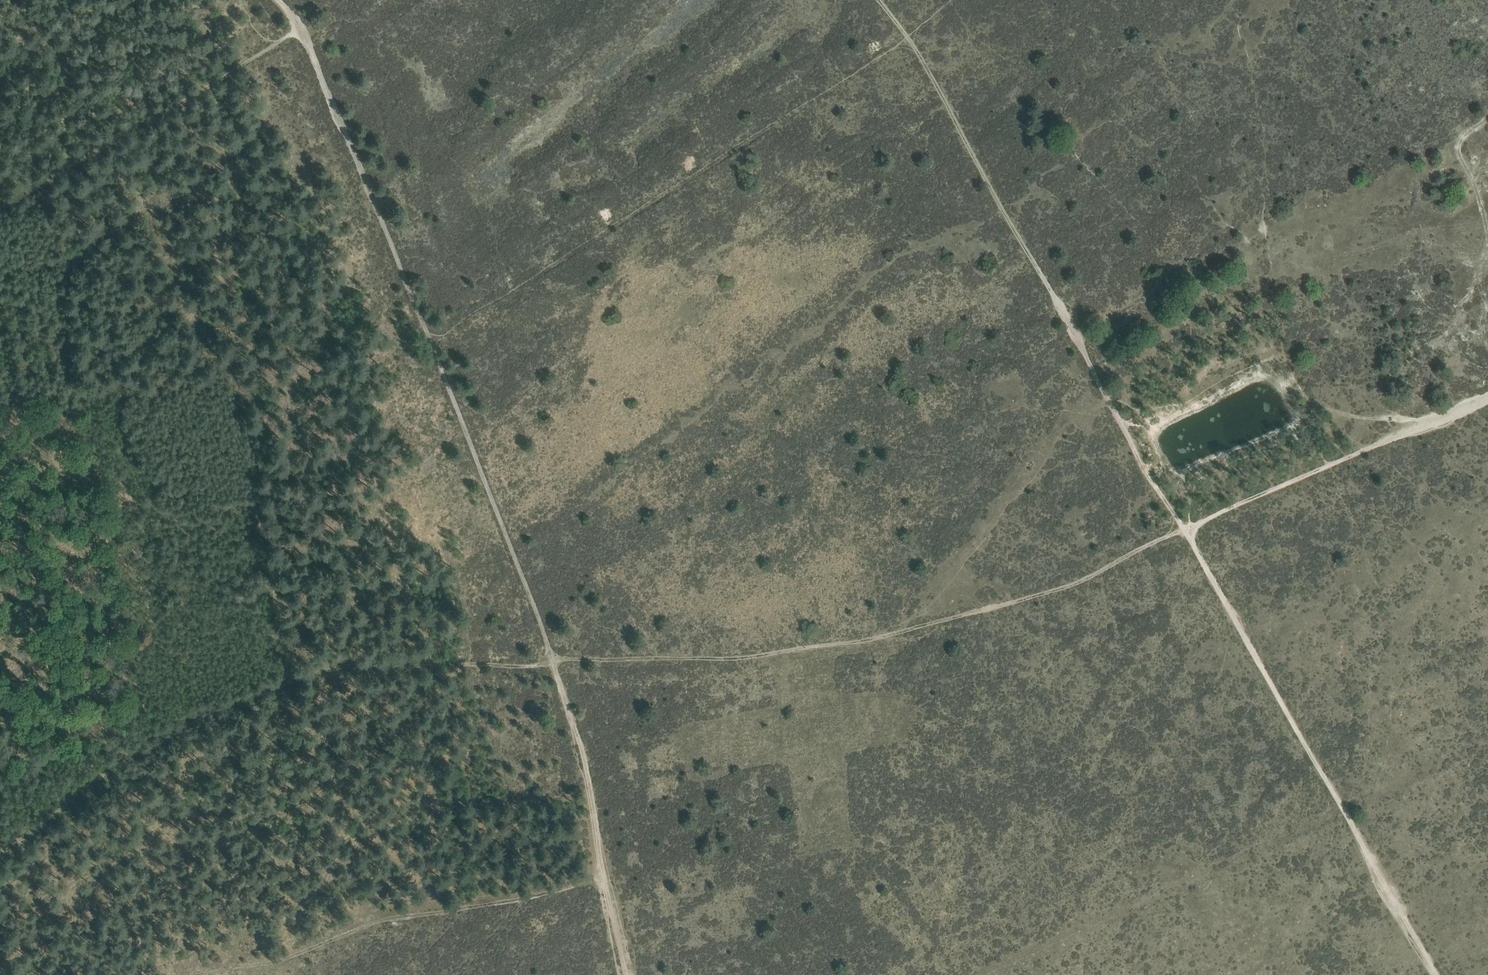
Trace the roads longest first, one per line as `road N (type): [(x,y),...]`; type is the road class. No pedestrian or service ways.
road 1 (track): [(269,0),(312,42),(554,663)]
road 2 (track): [(554,663),(731,658),(869,639),(1046,592),(1184,529)]
road 3 (track): [(878,0),(907,36),(1184,529)]
road 4 (track): [(301,27),(0,205)]
road 5 (track): [(554,663),(628,974)]

